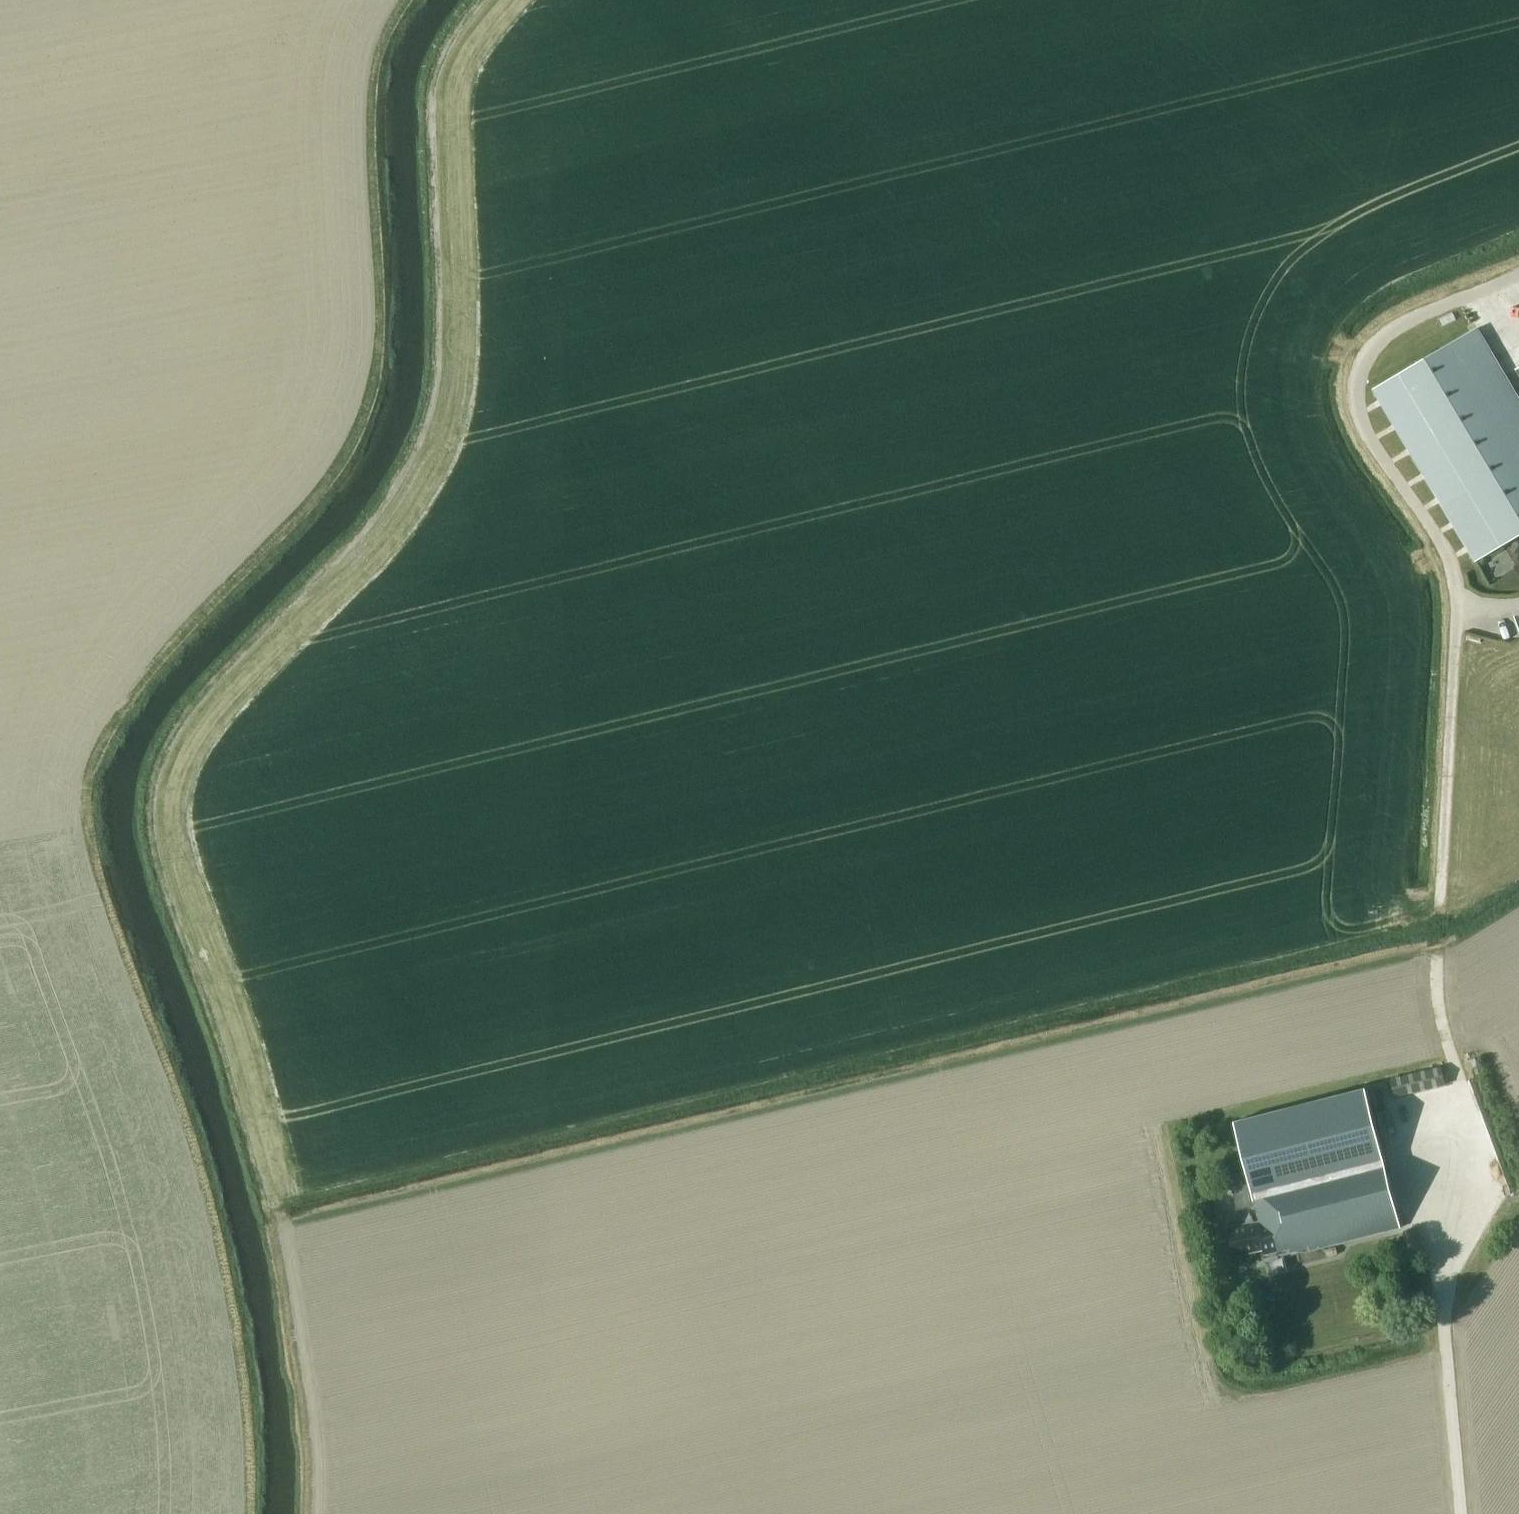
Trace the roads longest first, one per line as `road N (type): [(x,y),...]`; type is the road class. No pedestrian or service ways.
road 1 (track): [(312,1513),(284,1269),(147,823),(170,734),(366,536),(422,444),(444,361),(437,90),(444,63),(491,0)]

